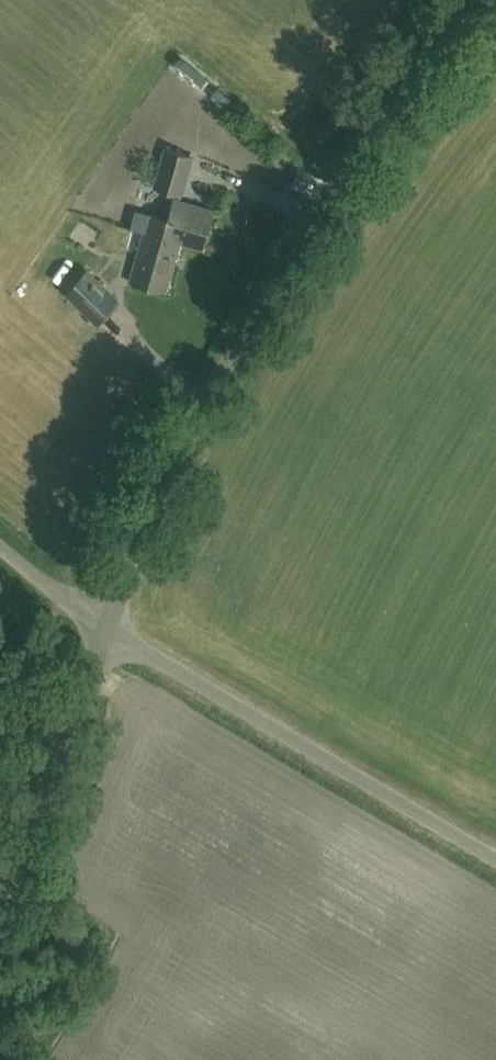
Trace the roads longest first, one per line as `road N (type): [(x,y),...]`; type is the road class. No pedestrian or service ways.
road 1 (unclassified): [(103,627),(223,370),(281,267),(359,149),(476,0)]
road 2 (unclassified): [(495,856),(103,627)]
road 3 (unclassified): [(0,909),(103,627)]
road 4 (unclassified): [(103,627),(0,546)]

